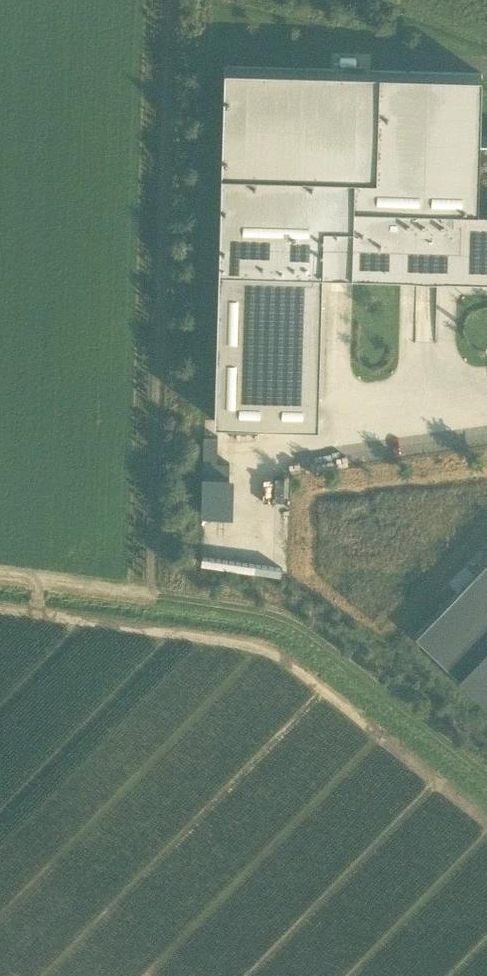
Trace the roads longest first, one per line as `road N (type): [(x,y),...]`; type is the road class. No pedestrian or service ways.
road 1 (track): [(142,0),(129,590),(241,608),(310,635),(486,778)]

